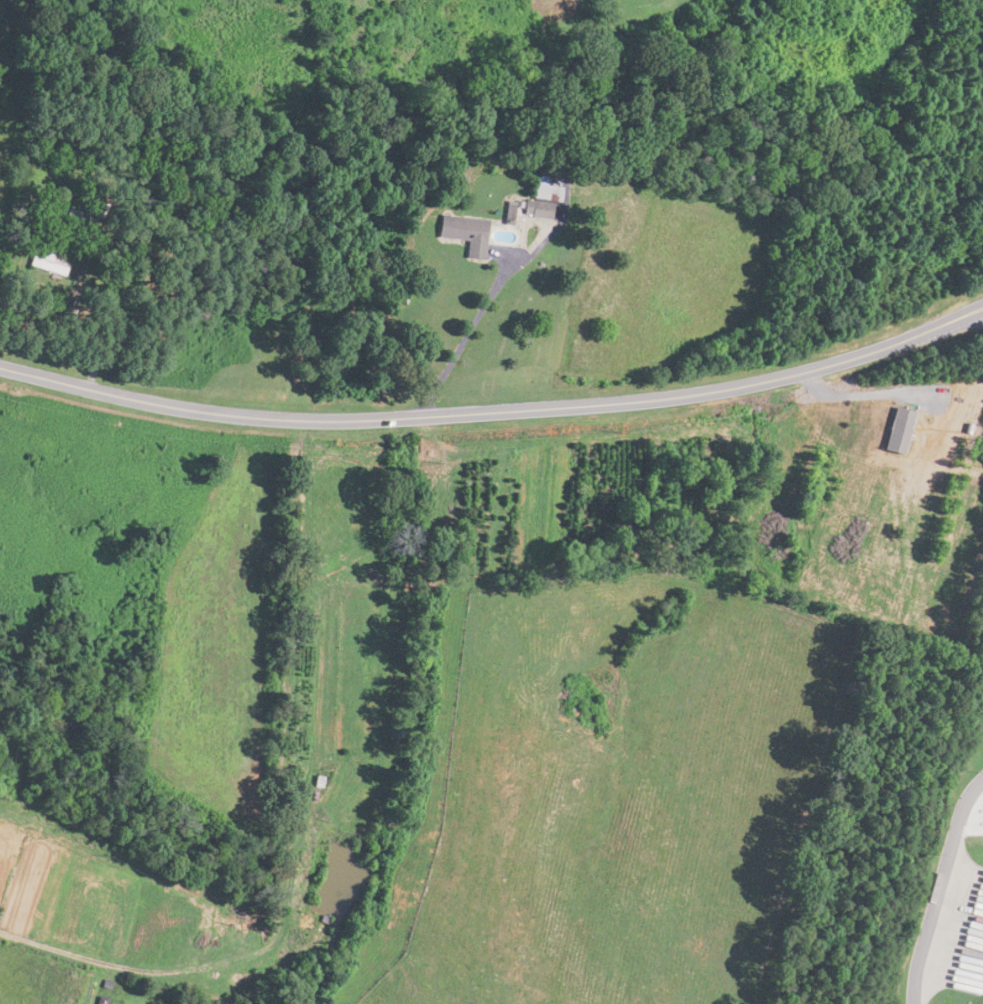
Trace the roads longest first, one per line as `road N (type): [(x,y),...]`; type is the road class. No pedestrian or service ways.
road 1 (residential): [(0,362),(229,411),(560,406),(792,381),(982,313)]

